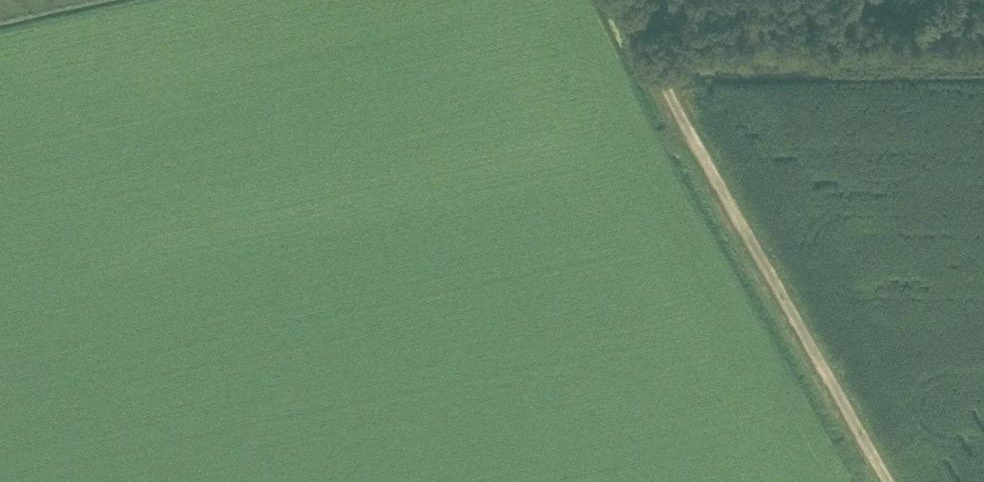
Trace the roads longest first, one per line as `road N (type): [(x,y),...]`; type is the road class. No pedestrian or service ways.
road 1 (track): [(623,0),(888,481)]

